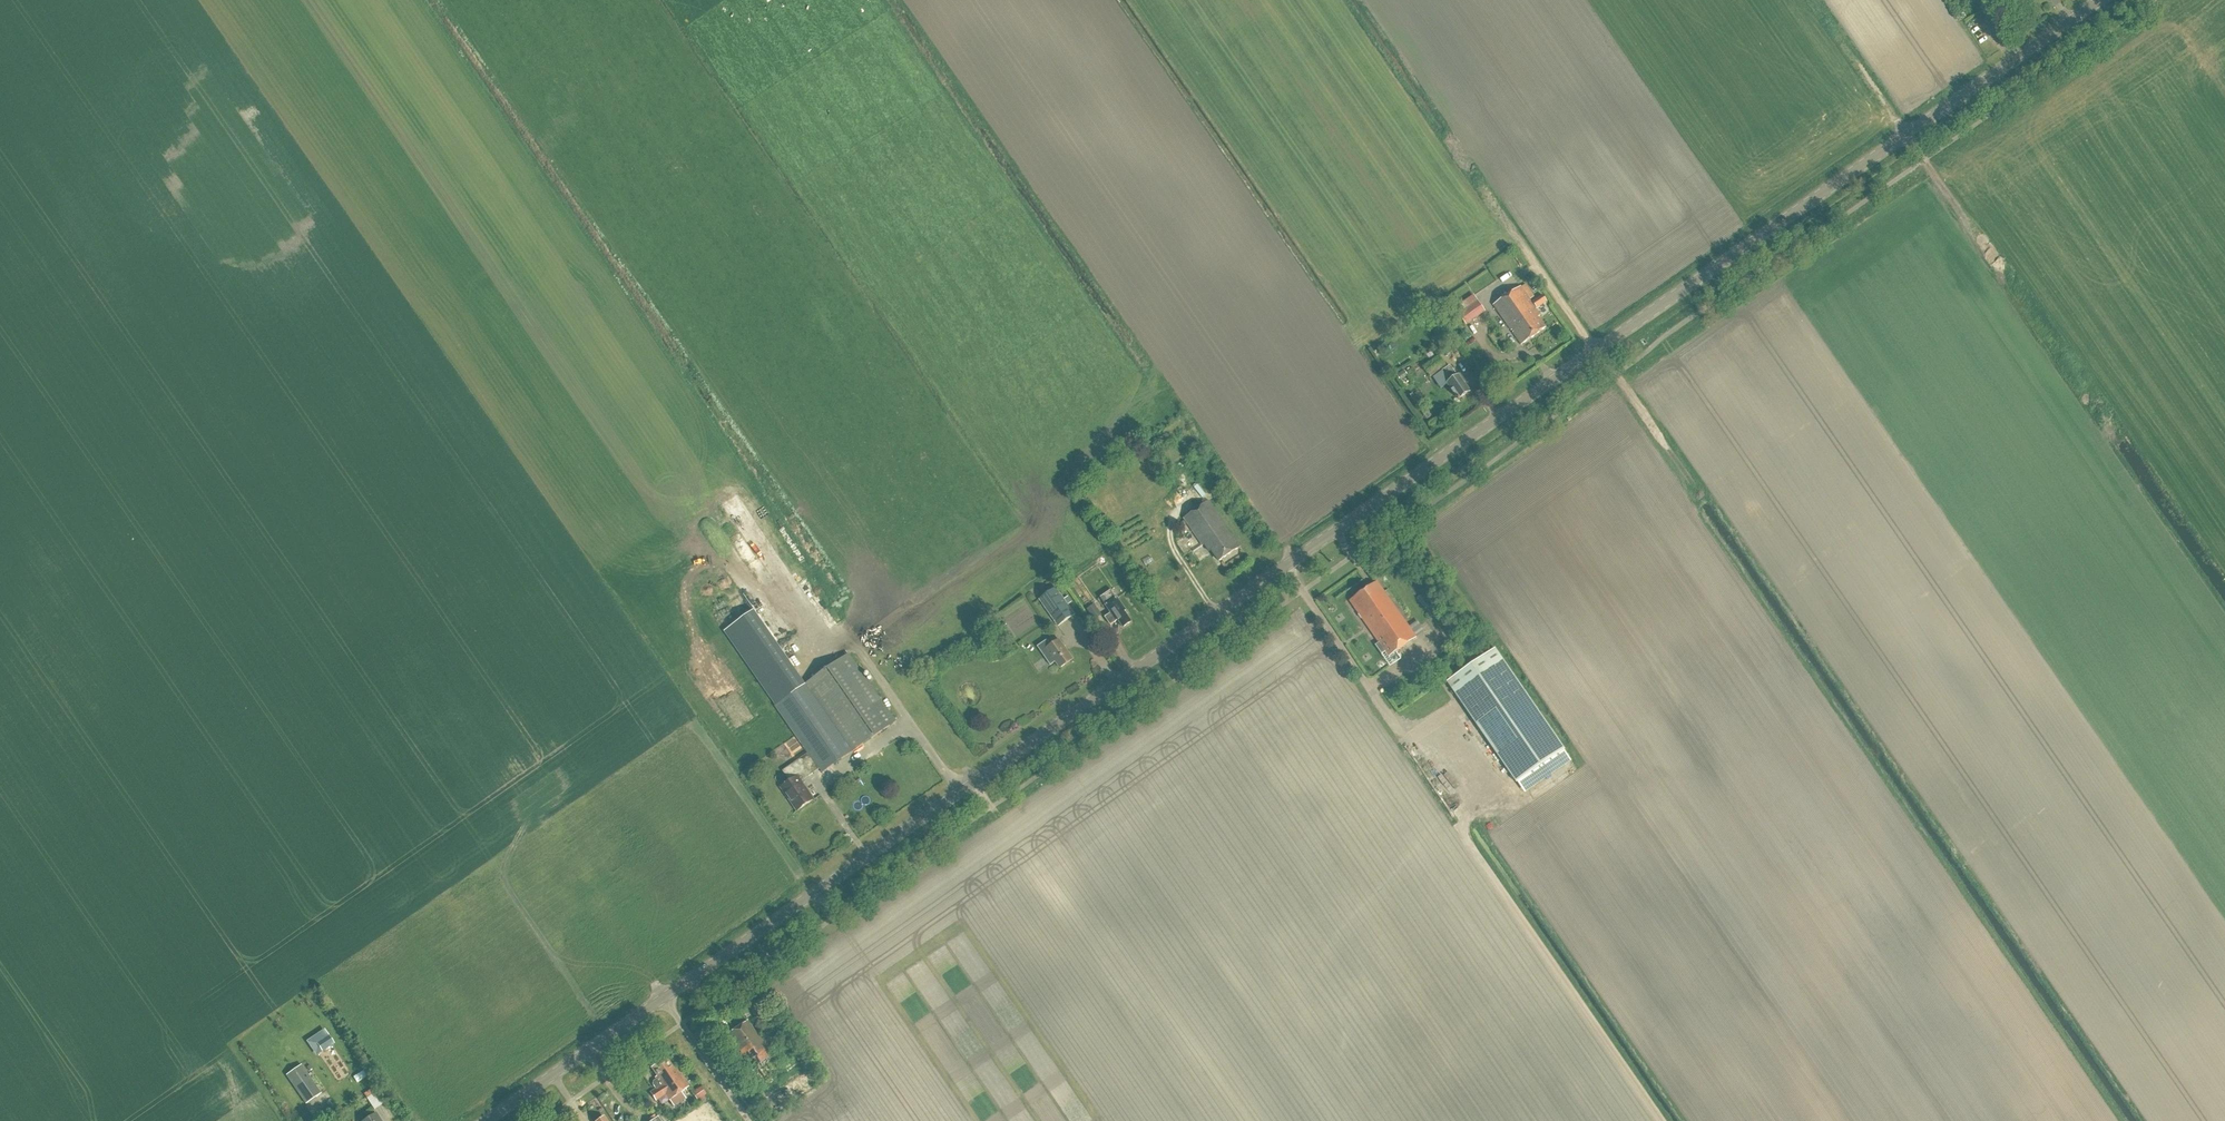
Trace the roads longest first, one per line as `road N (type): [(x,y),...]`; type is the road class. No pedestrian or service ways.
road 1 (tertiary): [(485,1120),(2099,0)]

